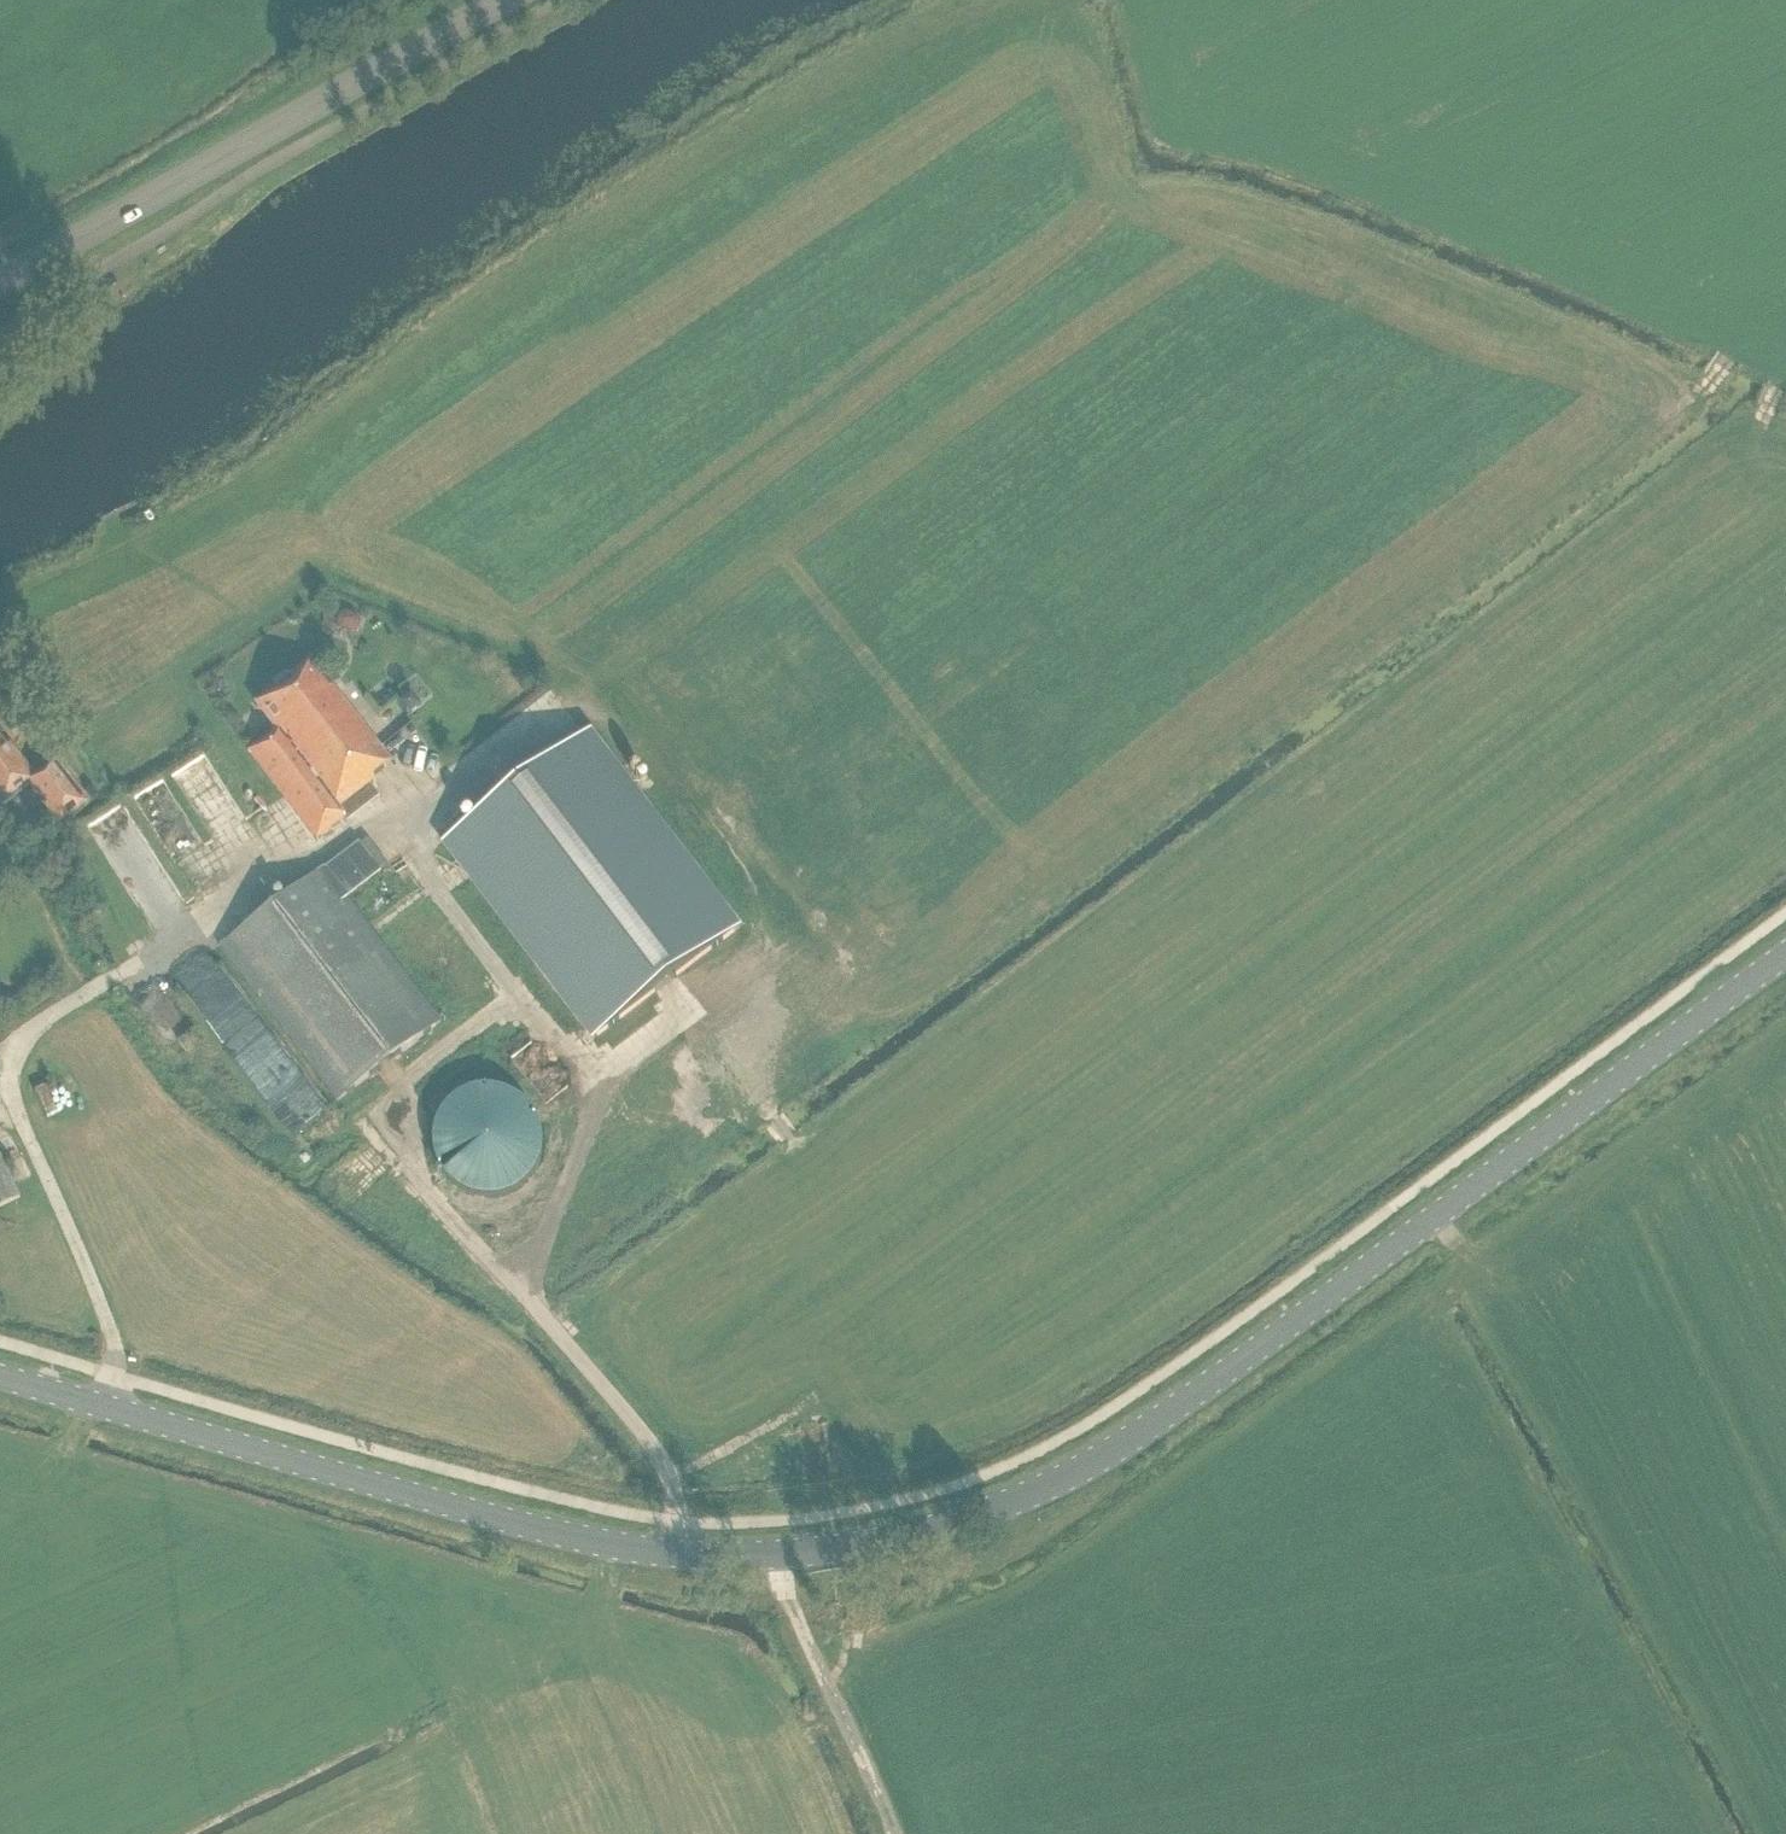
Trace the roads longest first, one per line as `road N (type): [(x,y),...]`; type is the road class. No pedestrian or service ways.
road 1 (secondary): [(0,1375),(604,1542),(748,1555),(902,1536),(1036,1491),(1130,1437),(1785,952)]
road 2 (secondary): [(0,282),(503,0)]
road 3 (track): [(571,1063),(582,1082),(585,1120),(532,1291),(549,1323),(661,1452),(675,1500)]
road 4 (track): [(401,1084),(384,1123),(391,1147),(533,1298)]

